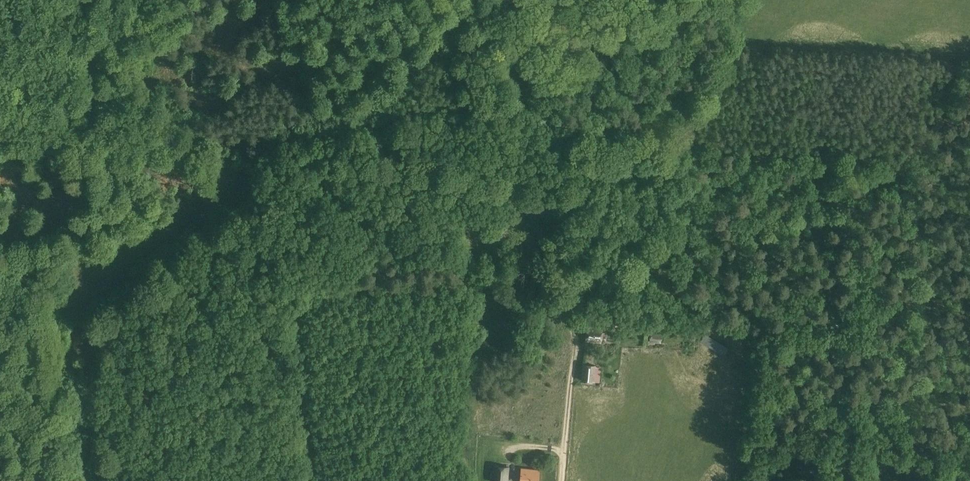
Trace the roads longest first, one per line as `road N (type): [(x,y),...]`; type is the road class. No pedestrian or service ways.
road 1 (track): [(560,480),(575,328),(564,303),(516,267),(493,96),(300,138),(0,147)]

